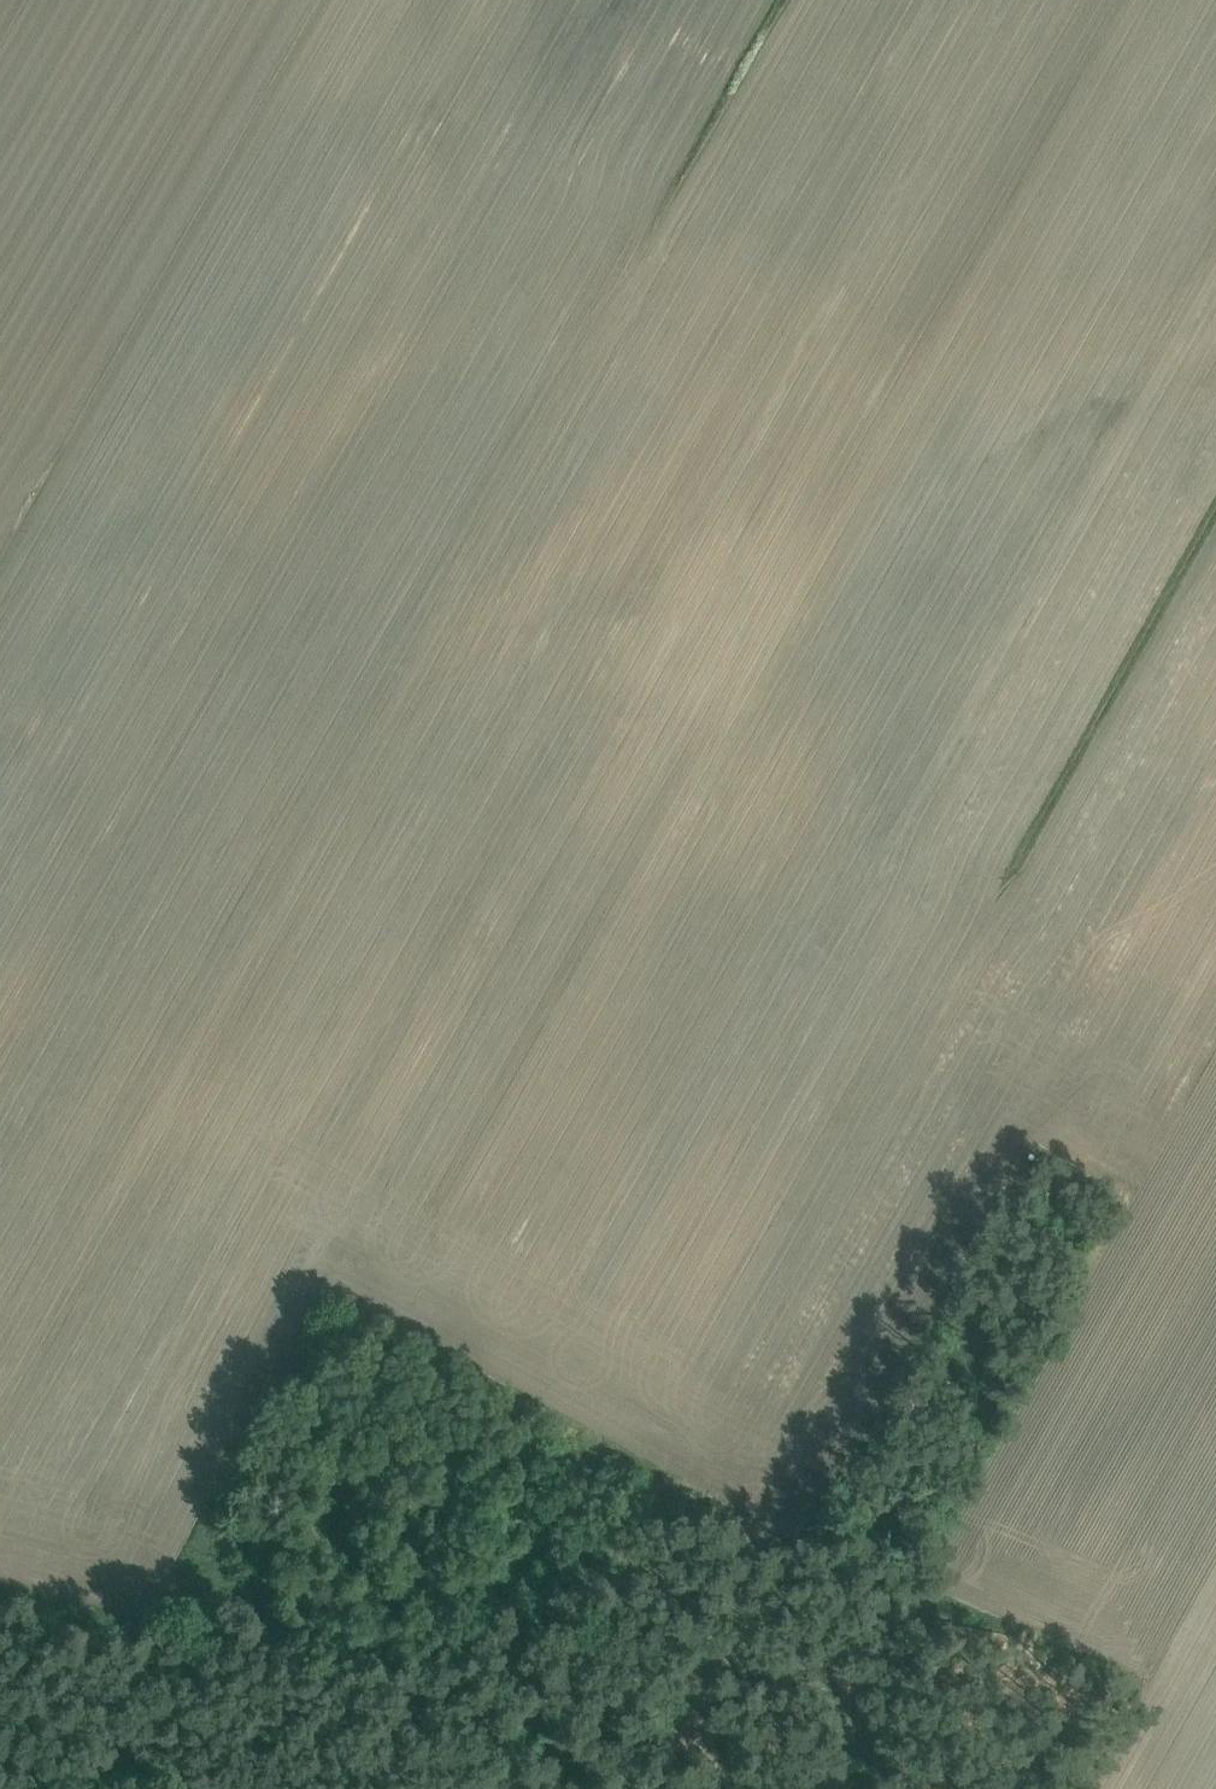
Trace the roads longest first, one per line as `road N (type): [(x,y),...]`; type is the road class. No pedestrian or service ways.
road 1 (track): [(702,1788),(737,1550)]

